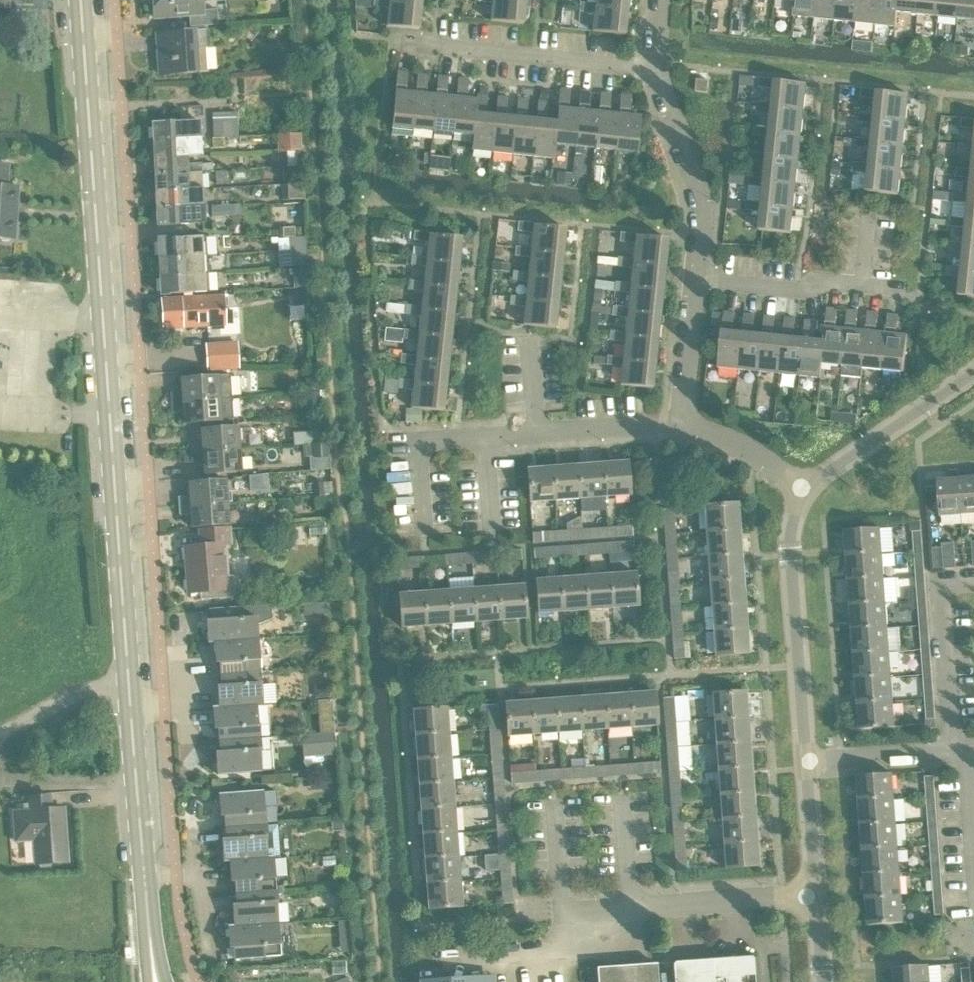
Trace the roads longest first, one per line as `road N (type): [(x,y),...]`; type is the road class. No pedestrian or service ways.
road 1 (secondary): [(147,900),(80,0)]
road 2 (tertiary): [(807,761),(790,552),(791,522),(808,493)]
road 3 (residential): [(817,889),(560,906)]
road 4 (residential): [(406,39),(654,62)]
road 5 (residential): [(698,278),(699,188),(654,62)]
road 6 (tertiary): [(808,493),(973,375)]
road 7 (residential): [(973,578),(943,580),(937,589),(950,749)]
road 8 (residential): [(698,278),(799,290),(827,274),(864,276)]
road 9 (residential): [(425,531),(419,440),(487,435)]
road 10 (residential): [(681,425),(698,278)]
road 11 (residential): [(808,493),(750,450),(681,425)]
road 12 (residential): [(537,432),(681,425)]
road 13 (residential): [(807,761),(950,749)]
road 14 (tertiary): [(817,889),(807,761)]

